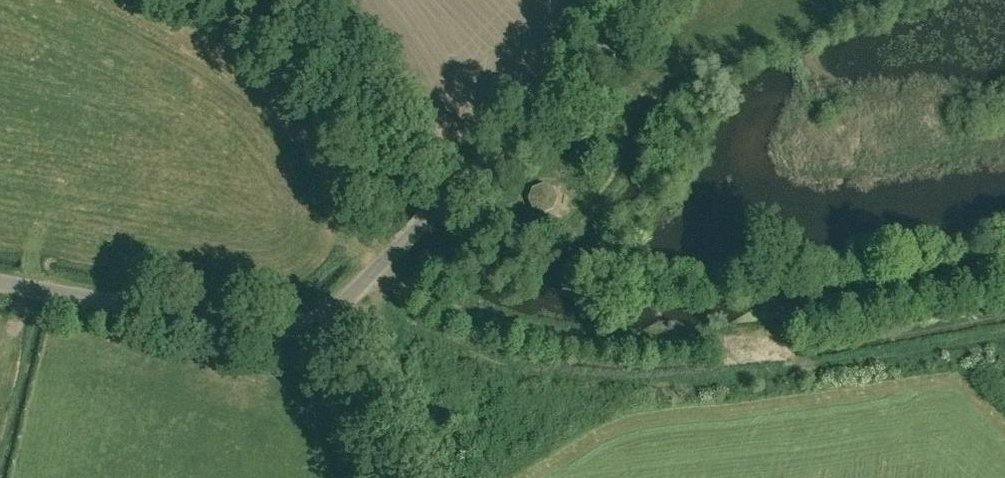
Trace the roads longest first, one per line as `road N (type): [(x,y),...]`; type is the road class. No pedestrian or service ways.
road 1 (track): [(1004,336),(731,383),(601,386),(502,368),(427,342),(364,284)]
road 2 (unclassified): [(325,323),(641,0)]
road 3 (unclassified): [(0,286),(252,329),(299,332),(325,323)]
road 4 (unclassified): [(397,477),(325,323)]

